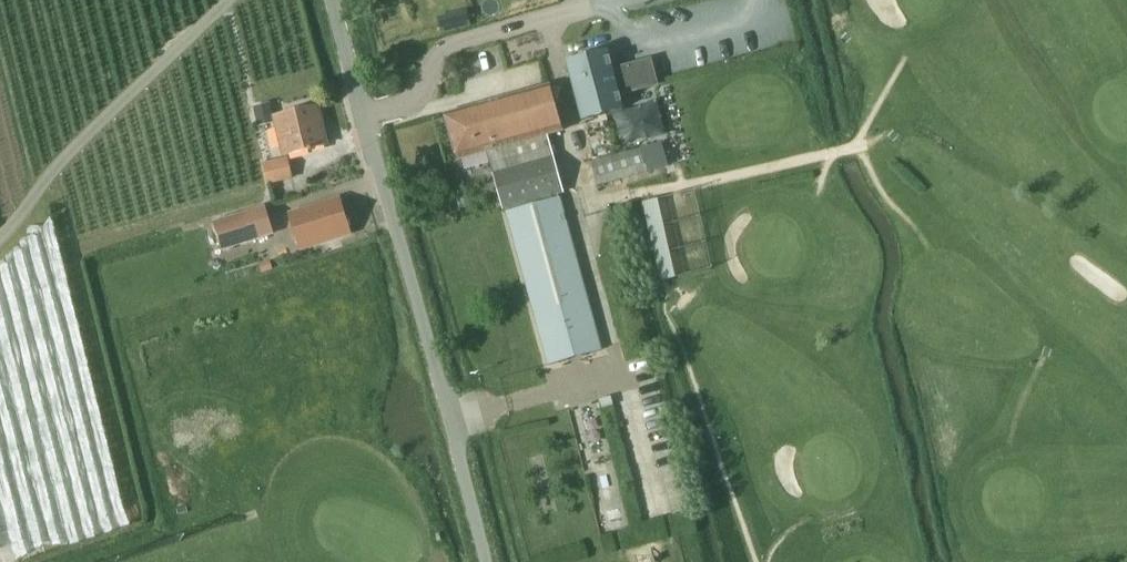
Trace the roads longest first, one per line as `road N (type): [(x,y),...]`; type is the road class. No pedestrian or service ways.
road 1 (unclassified): [(483,561),(332,0)]

